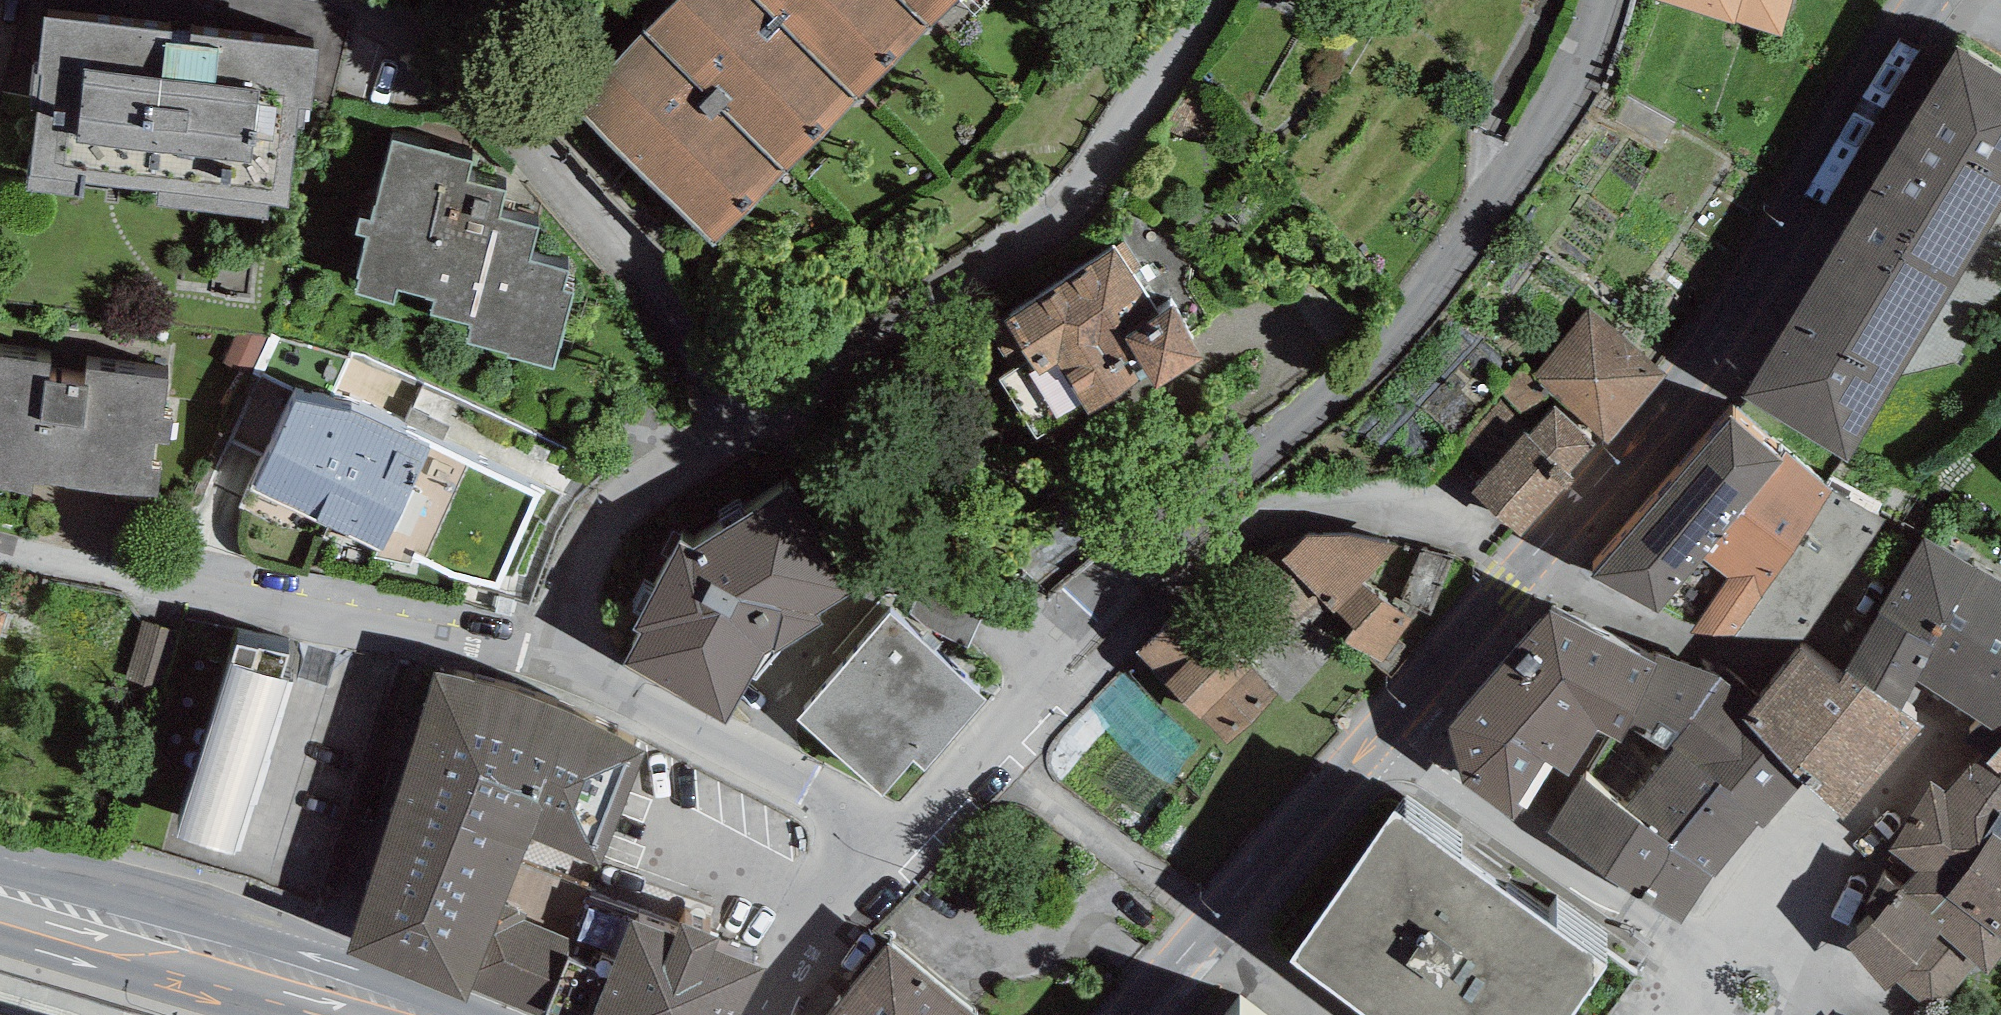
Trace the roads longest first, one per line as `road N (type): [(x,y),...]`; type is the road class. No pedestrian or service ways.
road 1 (residential): [(1026,710),(1034,647),(1442,262),(1572,60),(1593,0)]
road 2 (tertiary): [(1925,0),(1767,262),(1682,384),(1384,726)]
road 3 (residential): [(724,435),(579,211),(415,50),(306,12),(206,0)]
road 4 (residential): [(1197,0),(1161,71),(1075,187),(942,318),(724,435)]
road 5 (residential): [(0,542),(568,666)]
road 6 (residential): [(1440,520),(1343,509),(1260,535),(1190,585),(1090,681),(1026,710)]
road 7 (residential): [(1384,726),(1726,994),(1735,1014)]
road 8 (primary): [(395,1014),(0,900)]
road 9 (tertiary): [(1384,726),(1133,1014)]
road 10 (residential): [(866,858),(844,815),(568,666)]
road 11 (residential): [(724,435),(641,492),(600,555),(568,666)]
road 12 (residential): [(1026,710),(984,759),(866,858)]
road 13 (residential): [(763,1014),(866,858)]

